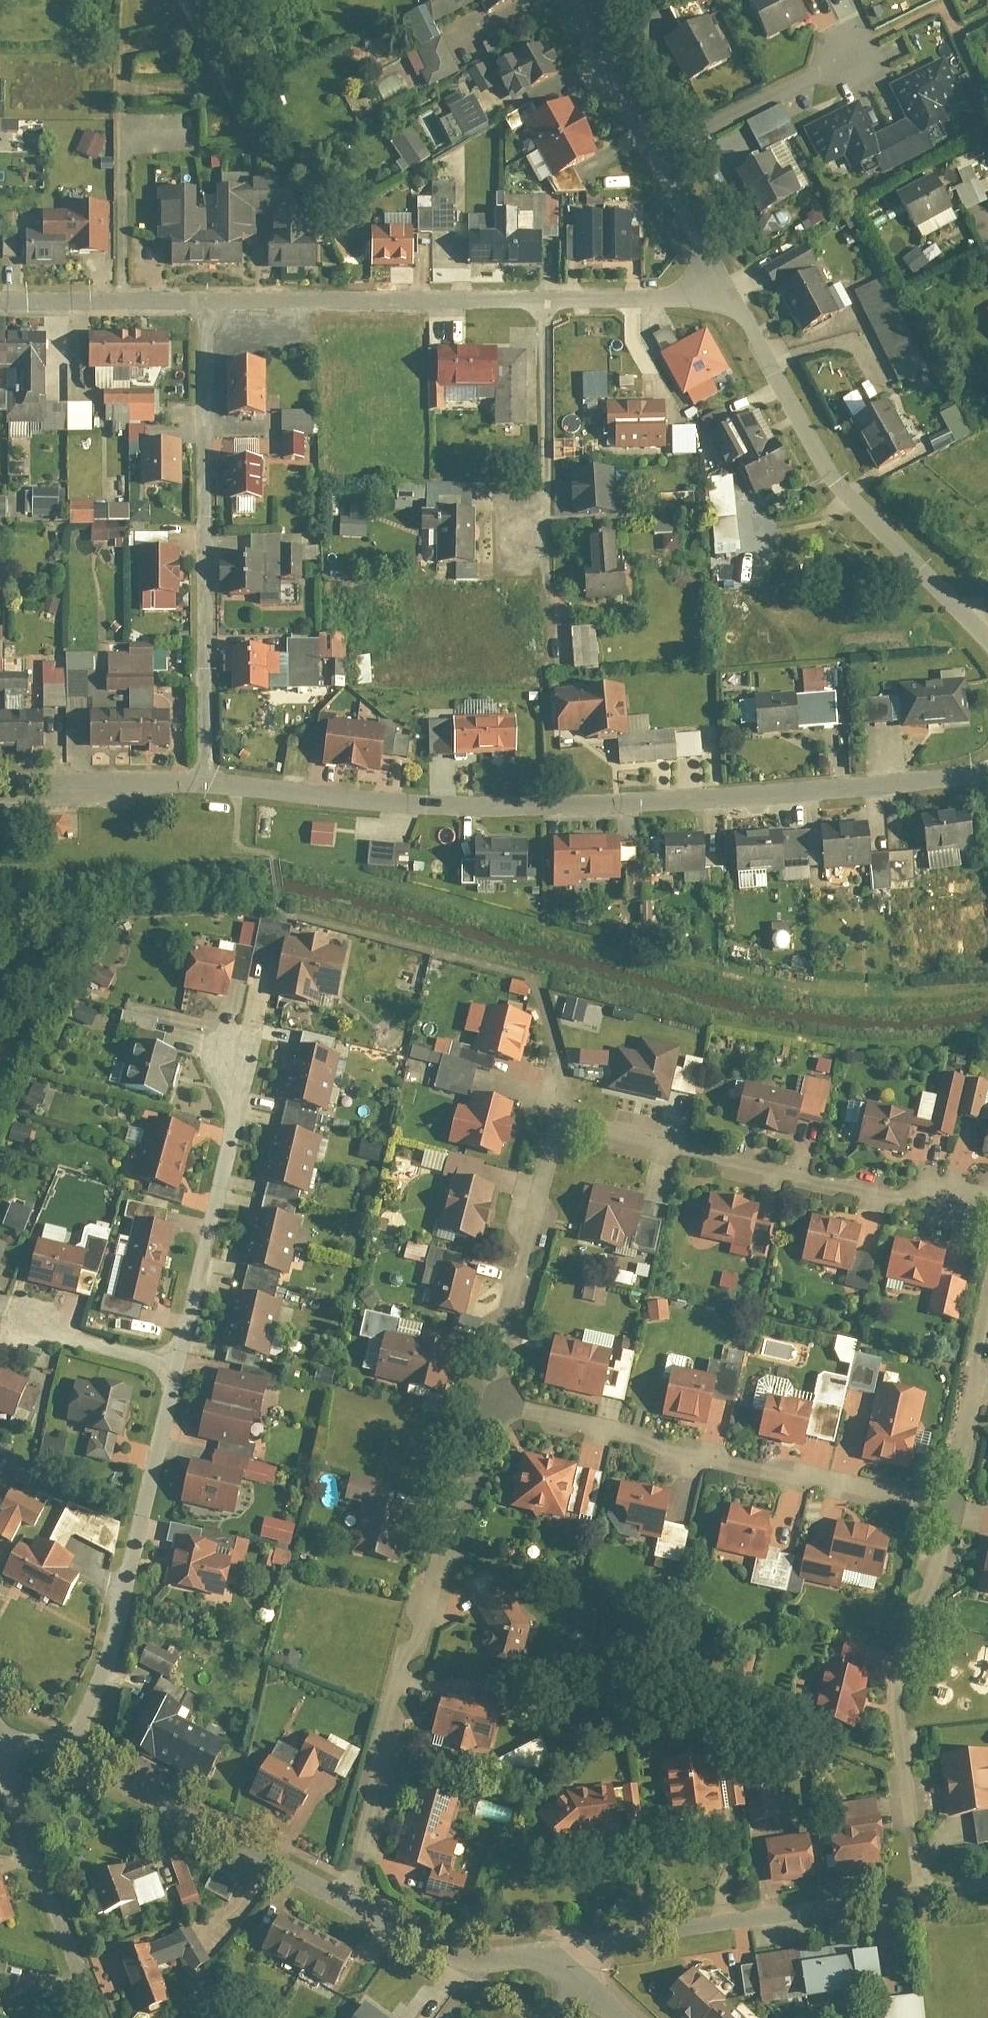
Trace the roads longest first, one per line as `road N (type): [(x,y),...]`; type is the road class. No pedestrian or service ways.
road 1 (residential): [(206,785),(396,804),(598,809),(797,798),(987,772)]
road 2 (residential): [(987,1202),(939,1189),(875,1200),(556,1120),(497,1358),(497,1408)]
road 3 (residential): [(497,1408),(474,1450),(421,1638),(398,1669),(345,1903)]
road 4 (residential): [(716,288),(676,300),(204,305)]
road 5 (residential): [(206,785),(204,305)]
road 6 (residential): [(497,1408),(946,1508)]
road 7 (residential): [(716,288),(805,436),(987,646)]
road 8 (residential): [(175,1365),(107,1659),(62,1759)]
road 9 (residential): [(925,1893),(895,1692),(946,1508)]
road 10 (residential): [(925,1893),(599,1943),(559,1966)]
road 11 (residential): [(566,0),(716,288)]
road 12 (residential): [(221,1050),(236,1115),(175,1365)]
road 13 (residential): [(62,1759),(345,1903)]
road 14 (residential): [(13,1740),(8,1783),(99,2017)]
road 15 (residential): [(946,1508),(987,1271)]
road 16 (residential): [(345,1903),(433,1952),(465,1960),(526,1956),(559,1966)]
road 17 (residential): [(0,783),(206,785)]
road 18 (residential): [(204,305),(0,305)]
road 19 (residential): [(36,1321),(77,1343),(175,1365)]

